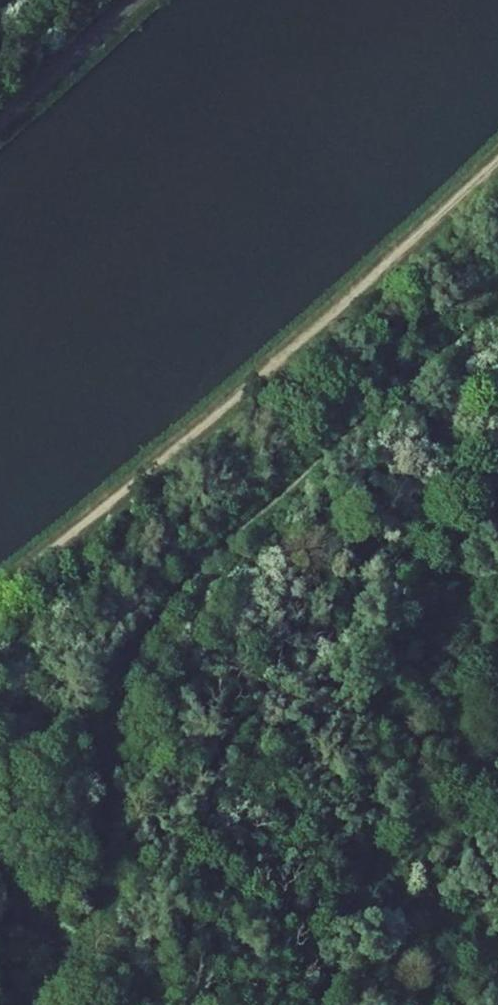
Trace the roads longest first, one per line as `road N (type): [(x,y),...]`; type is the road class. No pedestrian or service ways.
road 1 (track): [(157,1004),(97,832),(97,773),(119,695),(181,598),(497,319)]
road 2 (track): [(497,517),(405,401)]

